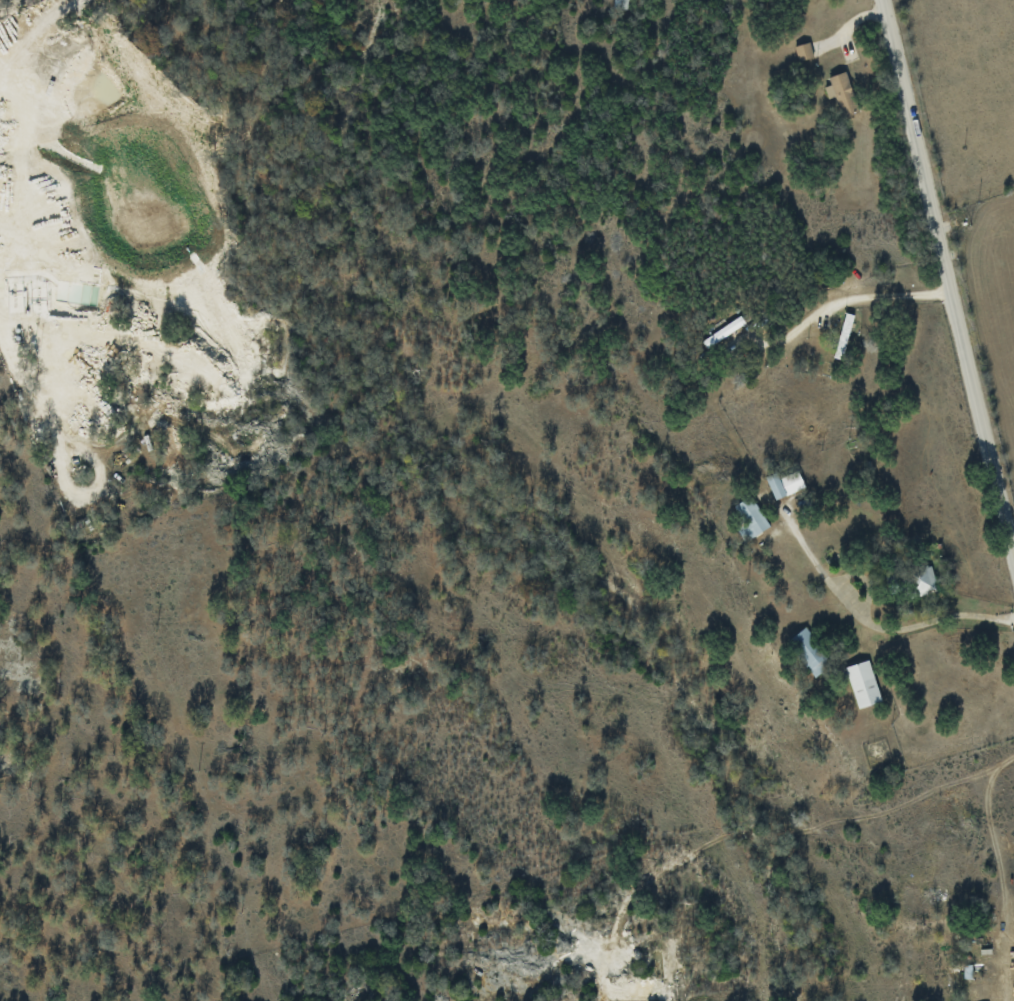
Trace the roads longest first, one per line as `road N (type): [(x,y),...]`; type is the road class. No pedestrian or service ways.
road 1 (residential): [(1013,559),(882,0)]

